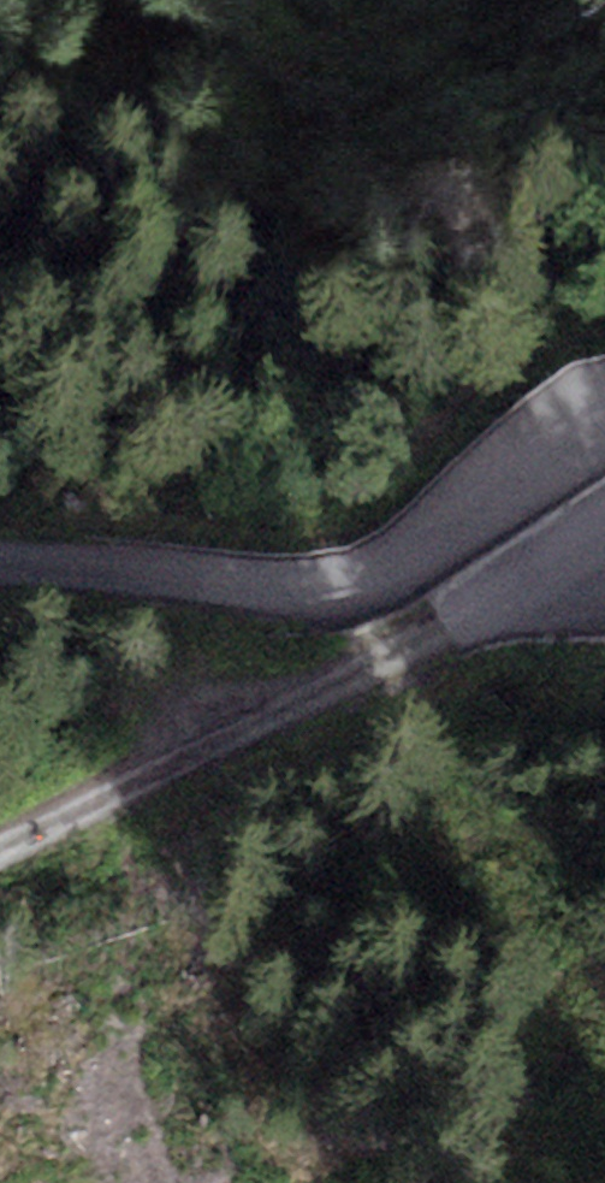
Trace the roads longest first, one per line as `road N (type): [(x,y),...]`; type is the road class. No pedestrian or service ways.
road 1 (track): [(0,851),(604,541)]
road 2 (unclassified): [(0,563),(307,591),(362,588),(422,562),(604,434)]

